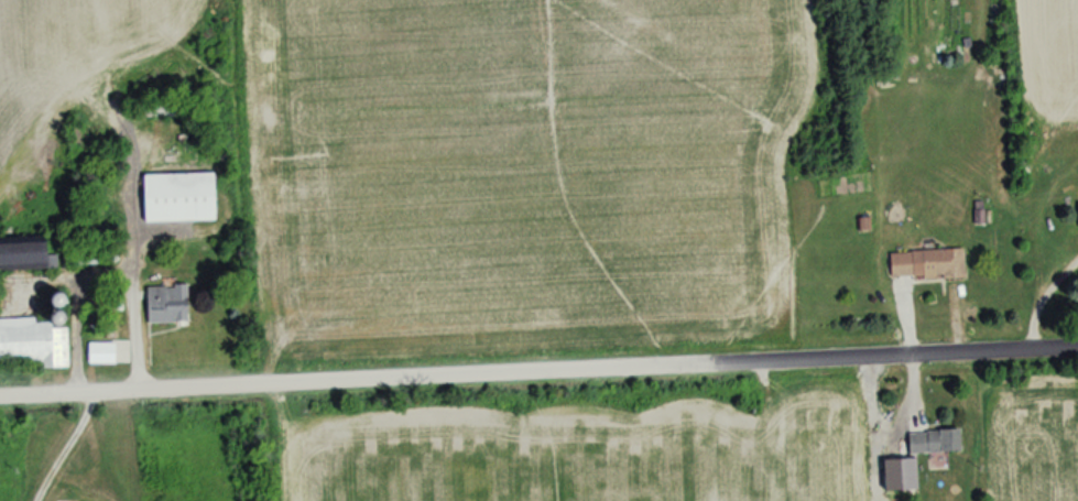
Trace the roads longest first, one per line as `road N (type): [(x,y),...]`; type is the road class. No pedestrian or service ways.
road 1 (residential): [(0,396),(751,364)]
road 2 (residential): [(751,364),(1077,350)]

